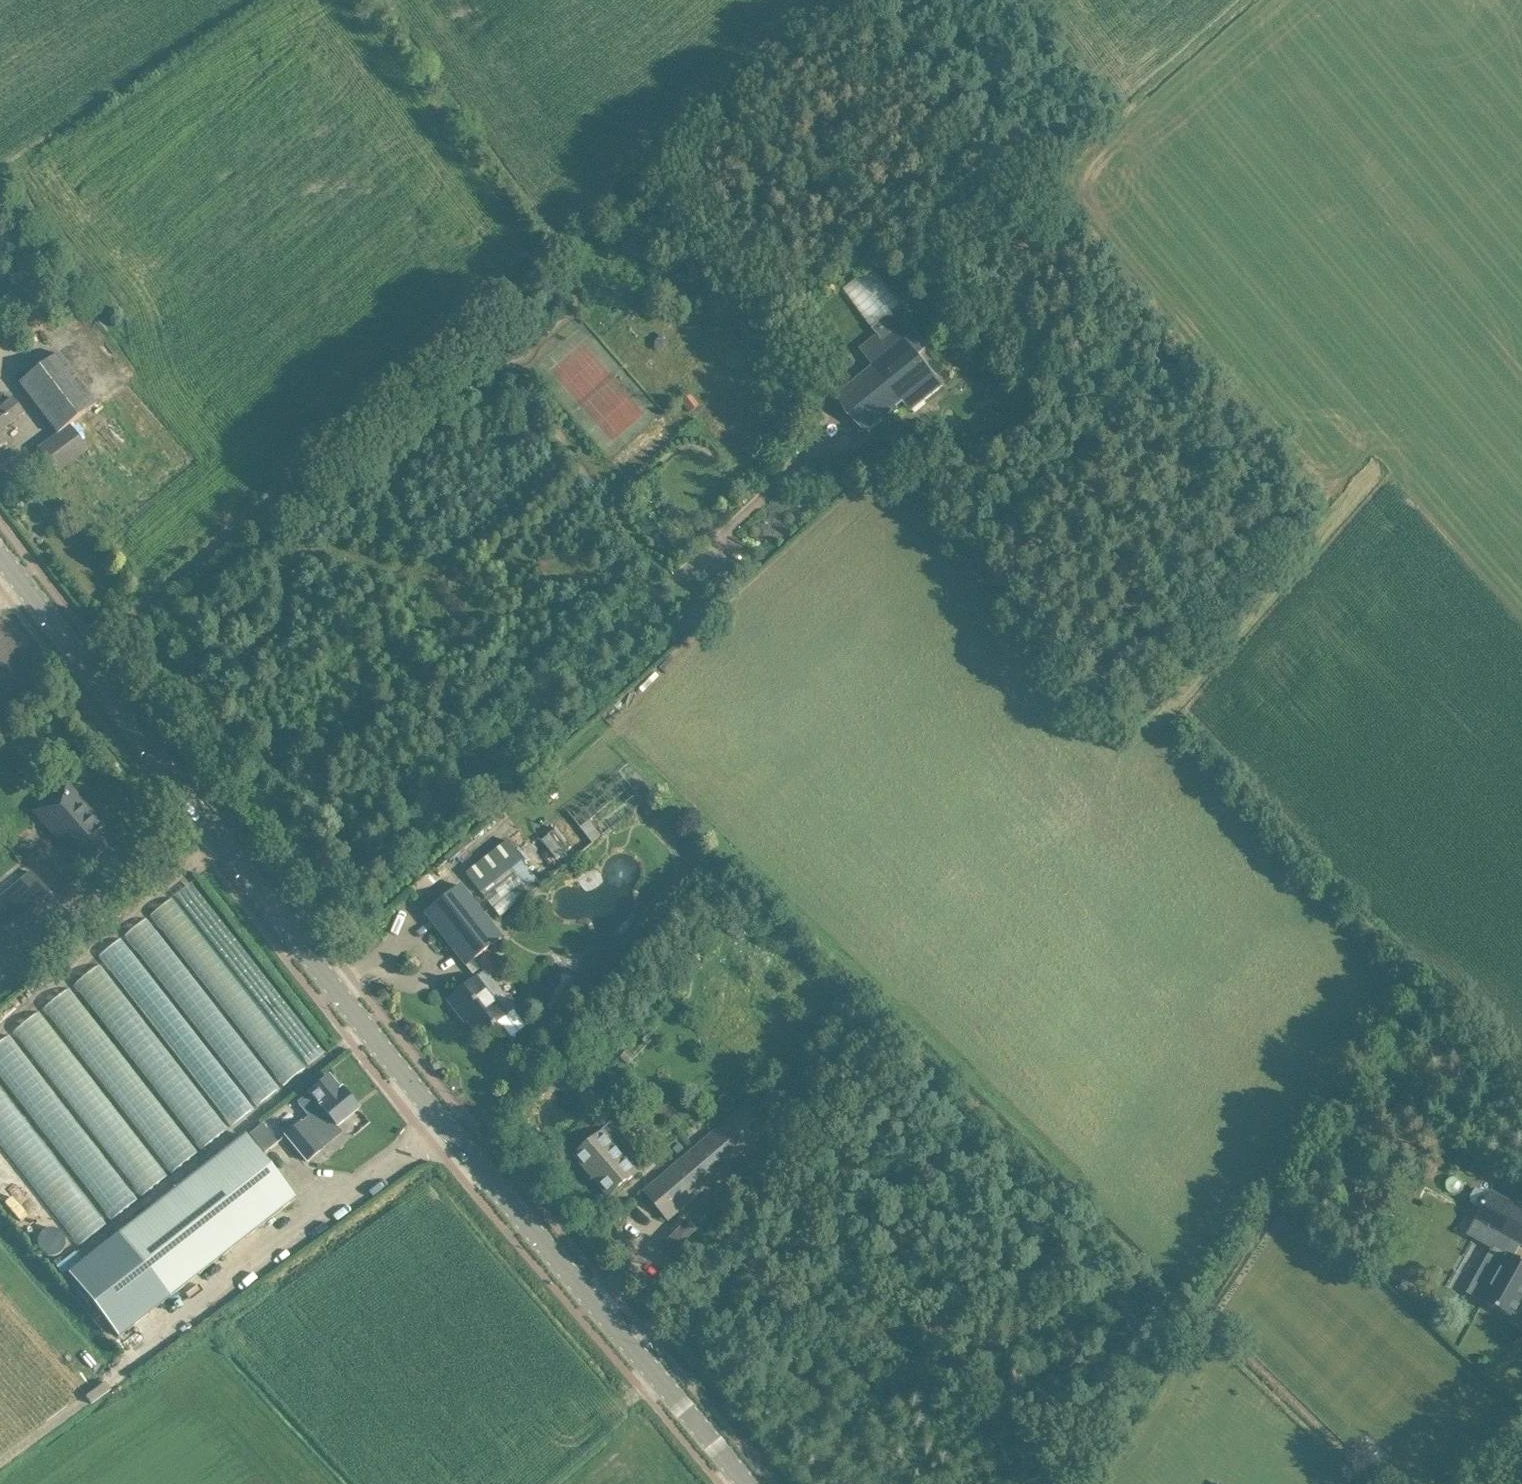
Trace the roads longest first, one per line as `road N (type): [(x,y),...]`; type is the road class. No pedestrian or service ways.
road 1 (unclassified): [(737,1483),(294,935),(0,553)]

